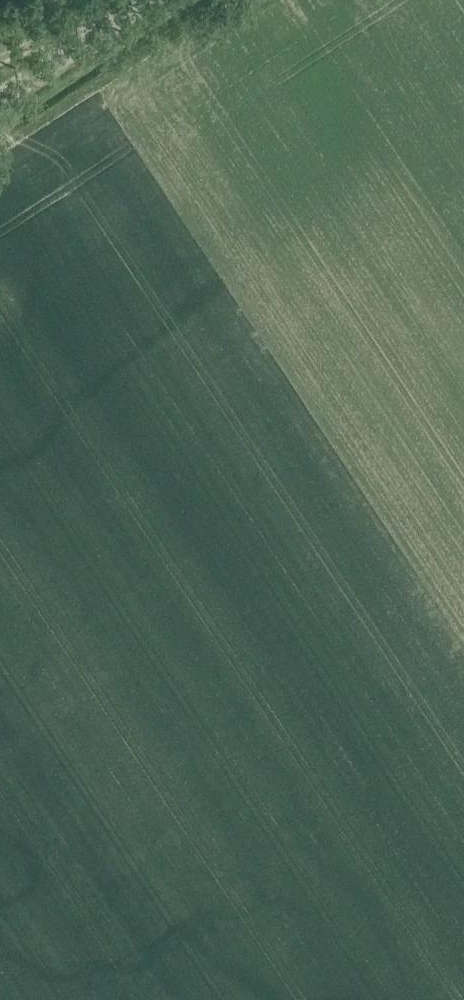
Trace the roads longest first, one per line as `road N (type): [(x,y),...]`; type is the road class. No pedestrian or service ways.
road 1 (unclassified): [(0,100),(150,0)]

